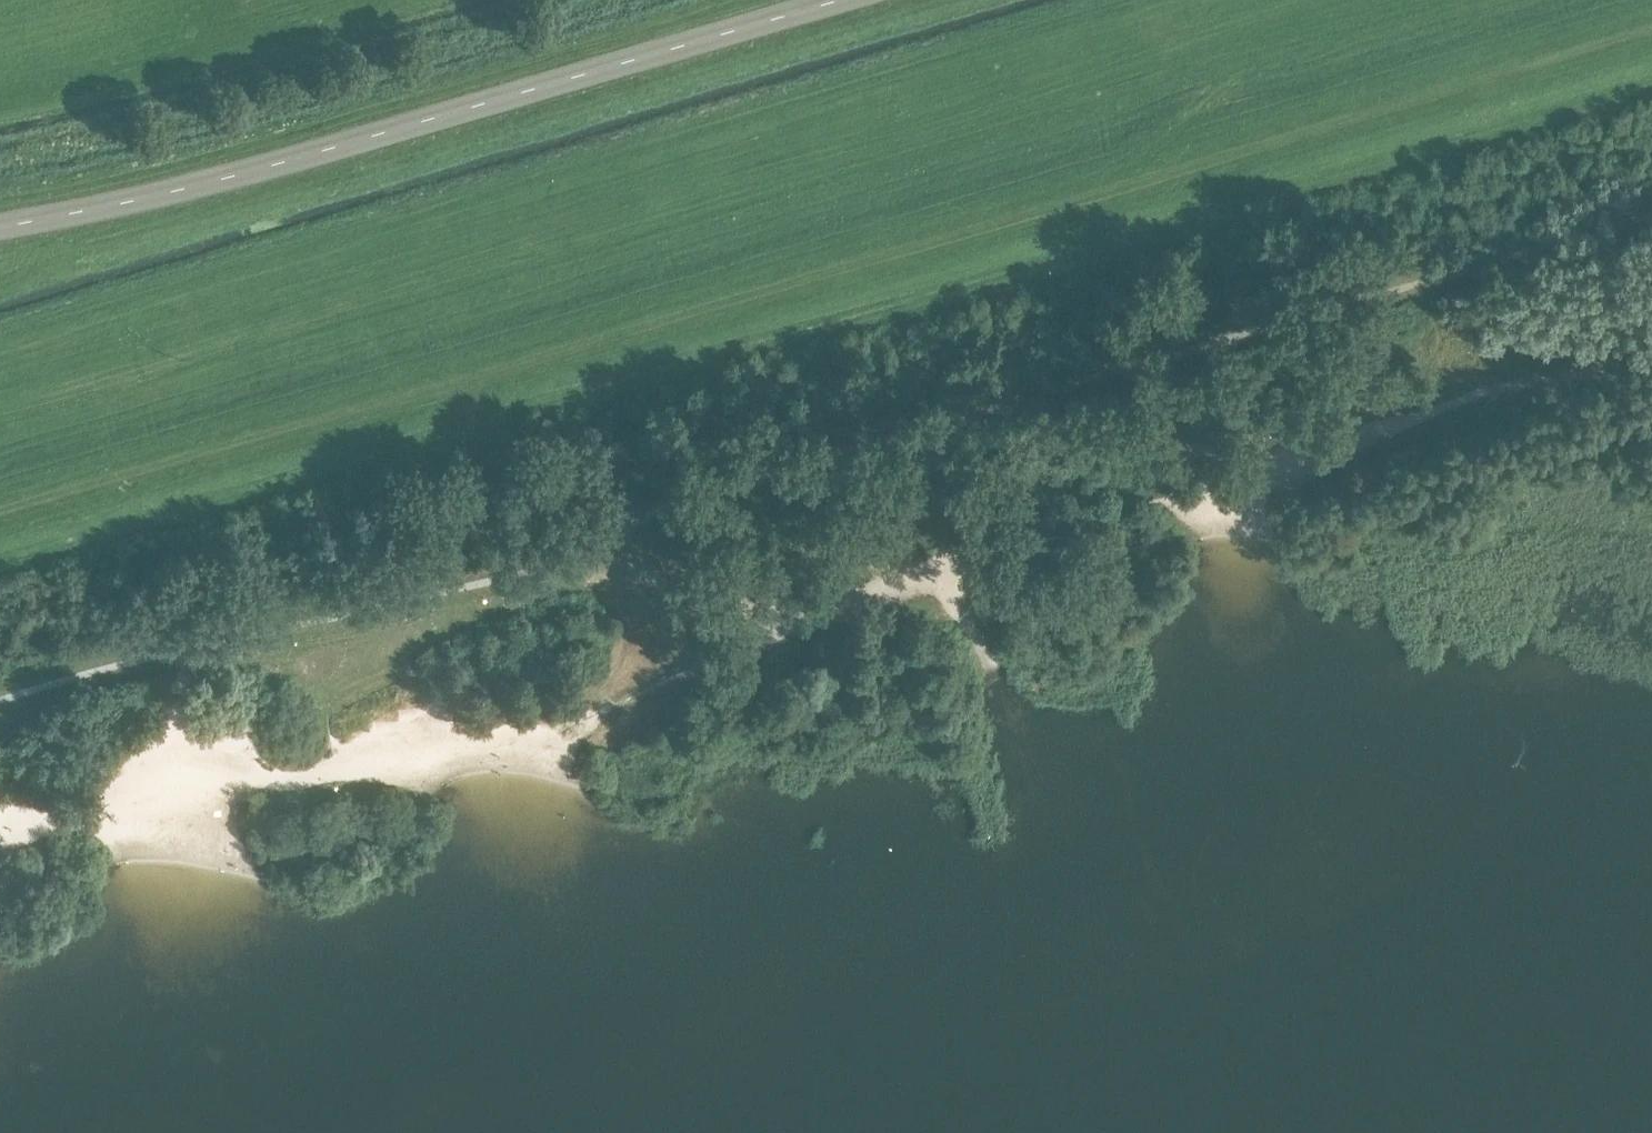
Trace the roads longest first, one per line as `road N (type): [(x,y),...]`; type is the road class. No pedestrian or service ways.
road 1 (unclassified): [(0,230),(213,186),(850,0)]

